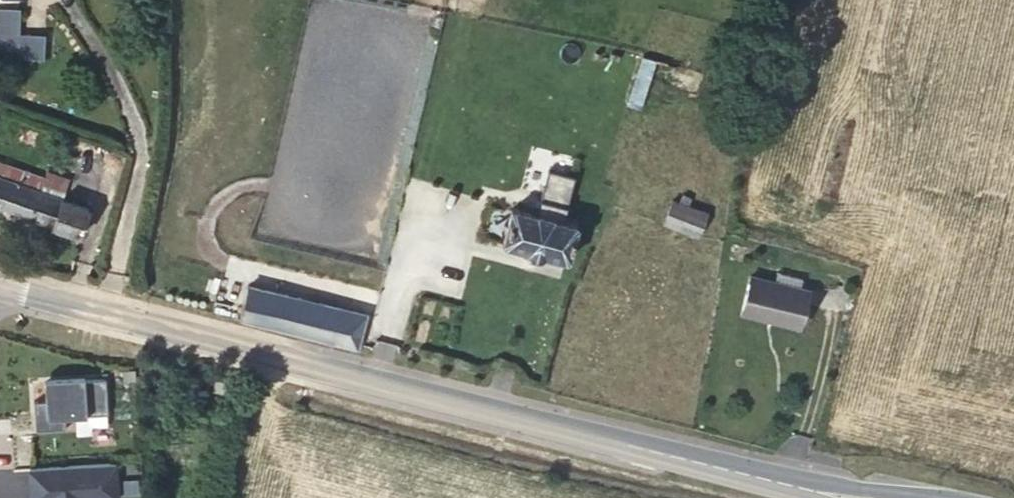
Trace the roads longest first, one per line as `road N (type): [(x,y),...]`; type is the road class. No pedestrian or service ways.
road 1 (secondary): [(772,481),(0,286)]
road 2 (secondary): [(961,497),(772,481)]

